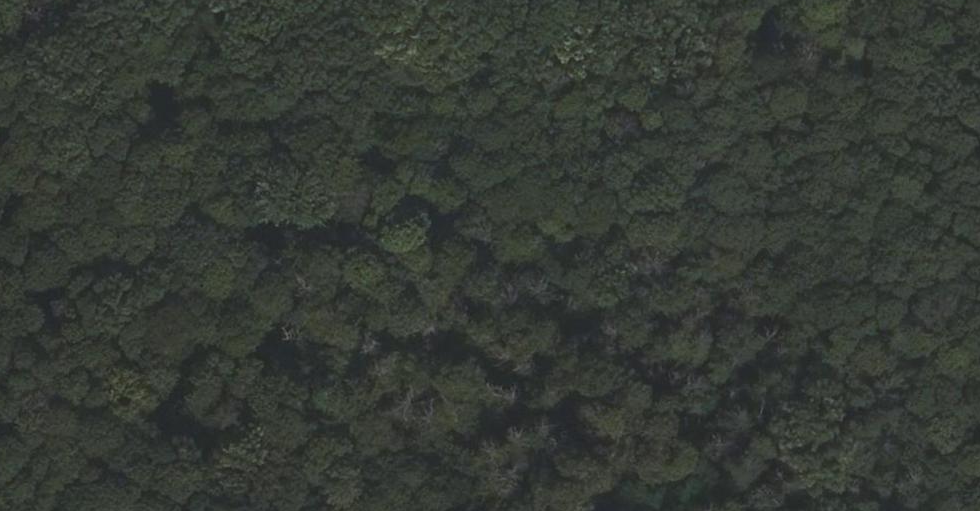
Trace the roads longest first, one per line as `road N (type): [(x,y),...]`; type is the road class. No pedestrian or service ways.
road 1 (track): [(0,40),(162,147),(260,165),(366,149),(564,43)]
road 2 (track): [(564,43),(979,12)]

